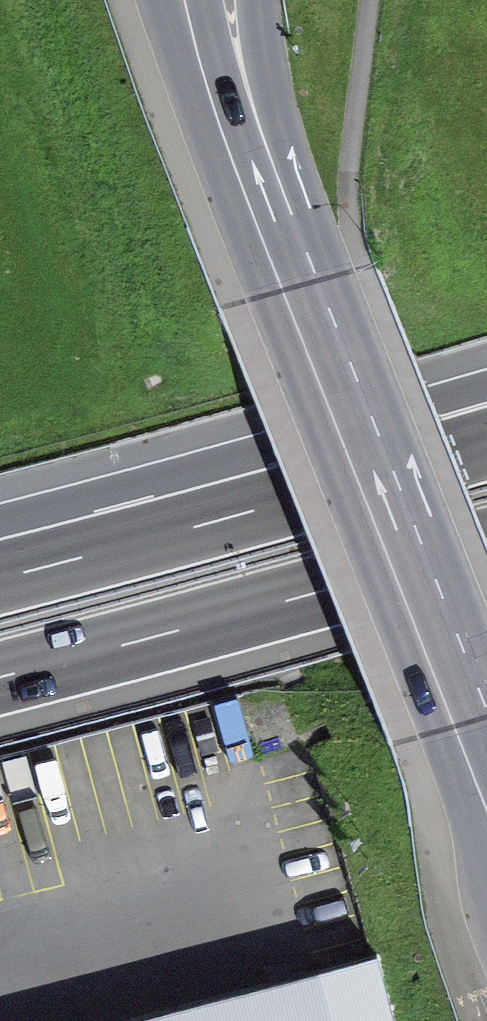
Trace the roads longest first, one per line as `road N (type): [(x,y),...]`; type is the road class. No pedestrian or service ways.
road 1 (secondary): [(283,243),(486,779)]
road 2 (motorway): [(486,389),(246,466),(0,572)]
road 3 (motorway): [(0,678),(486,544)]
road 4 (motorway): [(486,444),(0,576)]
road 5 (secondary): [(184,0),(283,243)]
road 6 (motorway): [(283,243),(258,0)]

